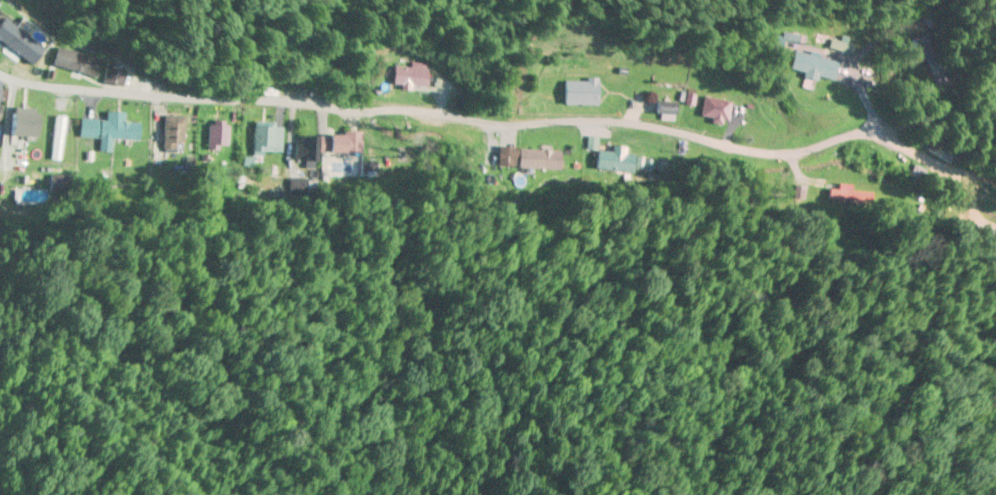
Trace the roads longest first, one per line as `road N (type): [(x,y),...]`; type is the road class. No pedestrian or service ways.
road 1 (residential): [(995,206),(867,134),(765,160),(626,123),(0,79)]

